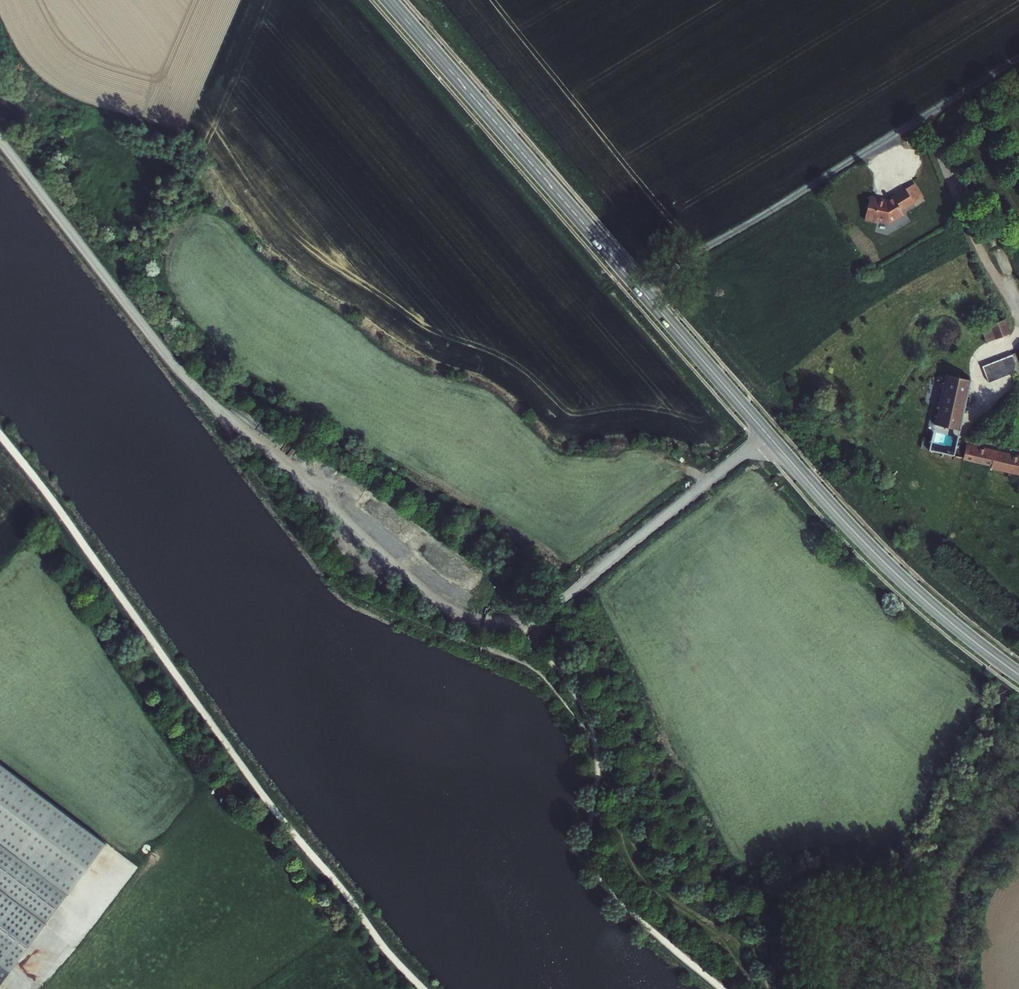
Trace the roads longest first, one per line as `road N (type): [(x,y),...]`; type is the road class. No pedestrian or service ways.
road 1 (primary): [(1018,675),(846,523),(389,0)]
road 2 (track): [(640,288),(1018,56)]
road 3 (track): [(1018,321),(922,115)]

